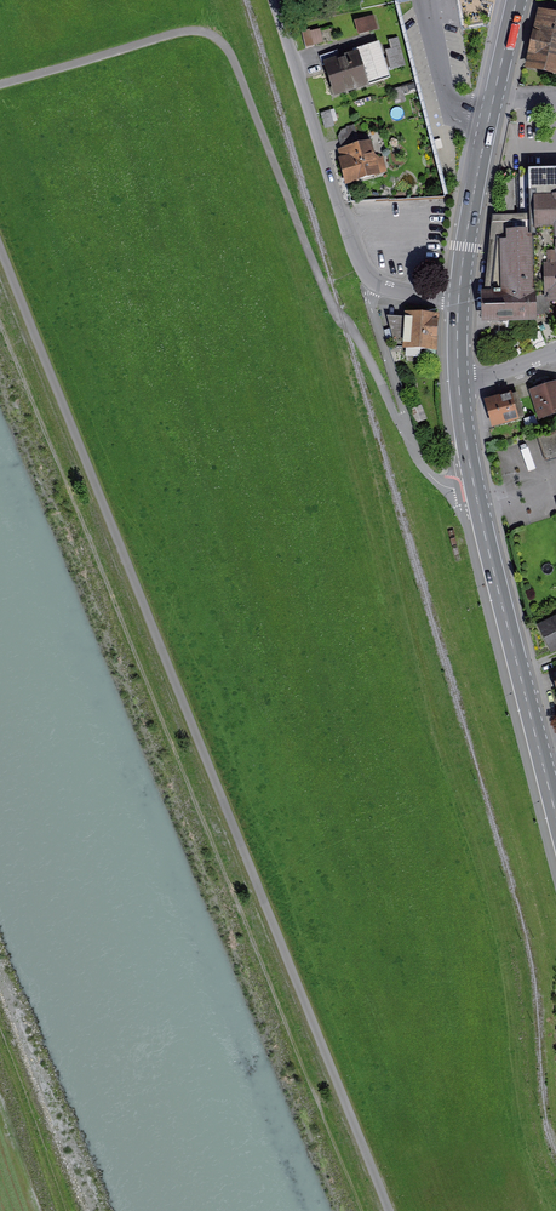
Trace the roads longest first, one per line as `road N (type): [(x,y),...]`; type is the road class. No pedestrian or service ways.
road 1 (track): [(390,1210),(0,237)]
road 2 (track): [(410,436),(356,327),(336,311),(237,58),(221,38),(183,32),(0,86)]
road 3 (primary): [(555,800),(484,521),(462,378)]
road 4 (residential): [(279,0),(373,280),(462,302)]
road 5 (primary): [(462,302),(475,200),(520,0)]

